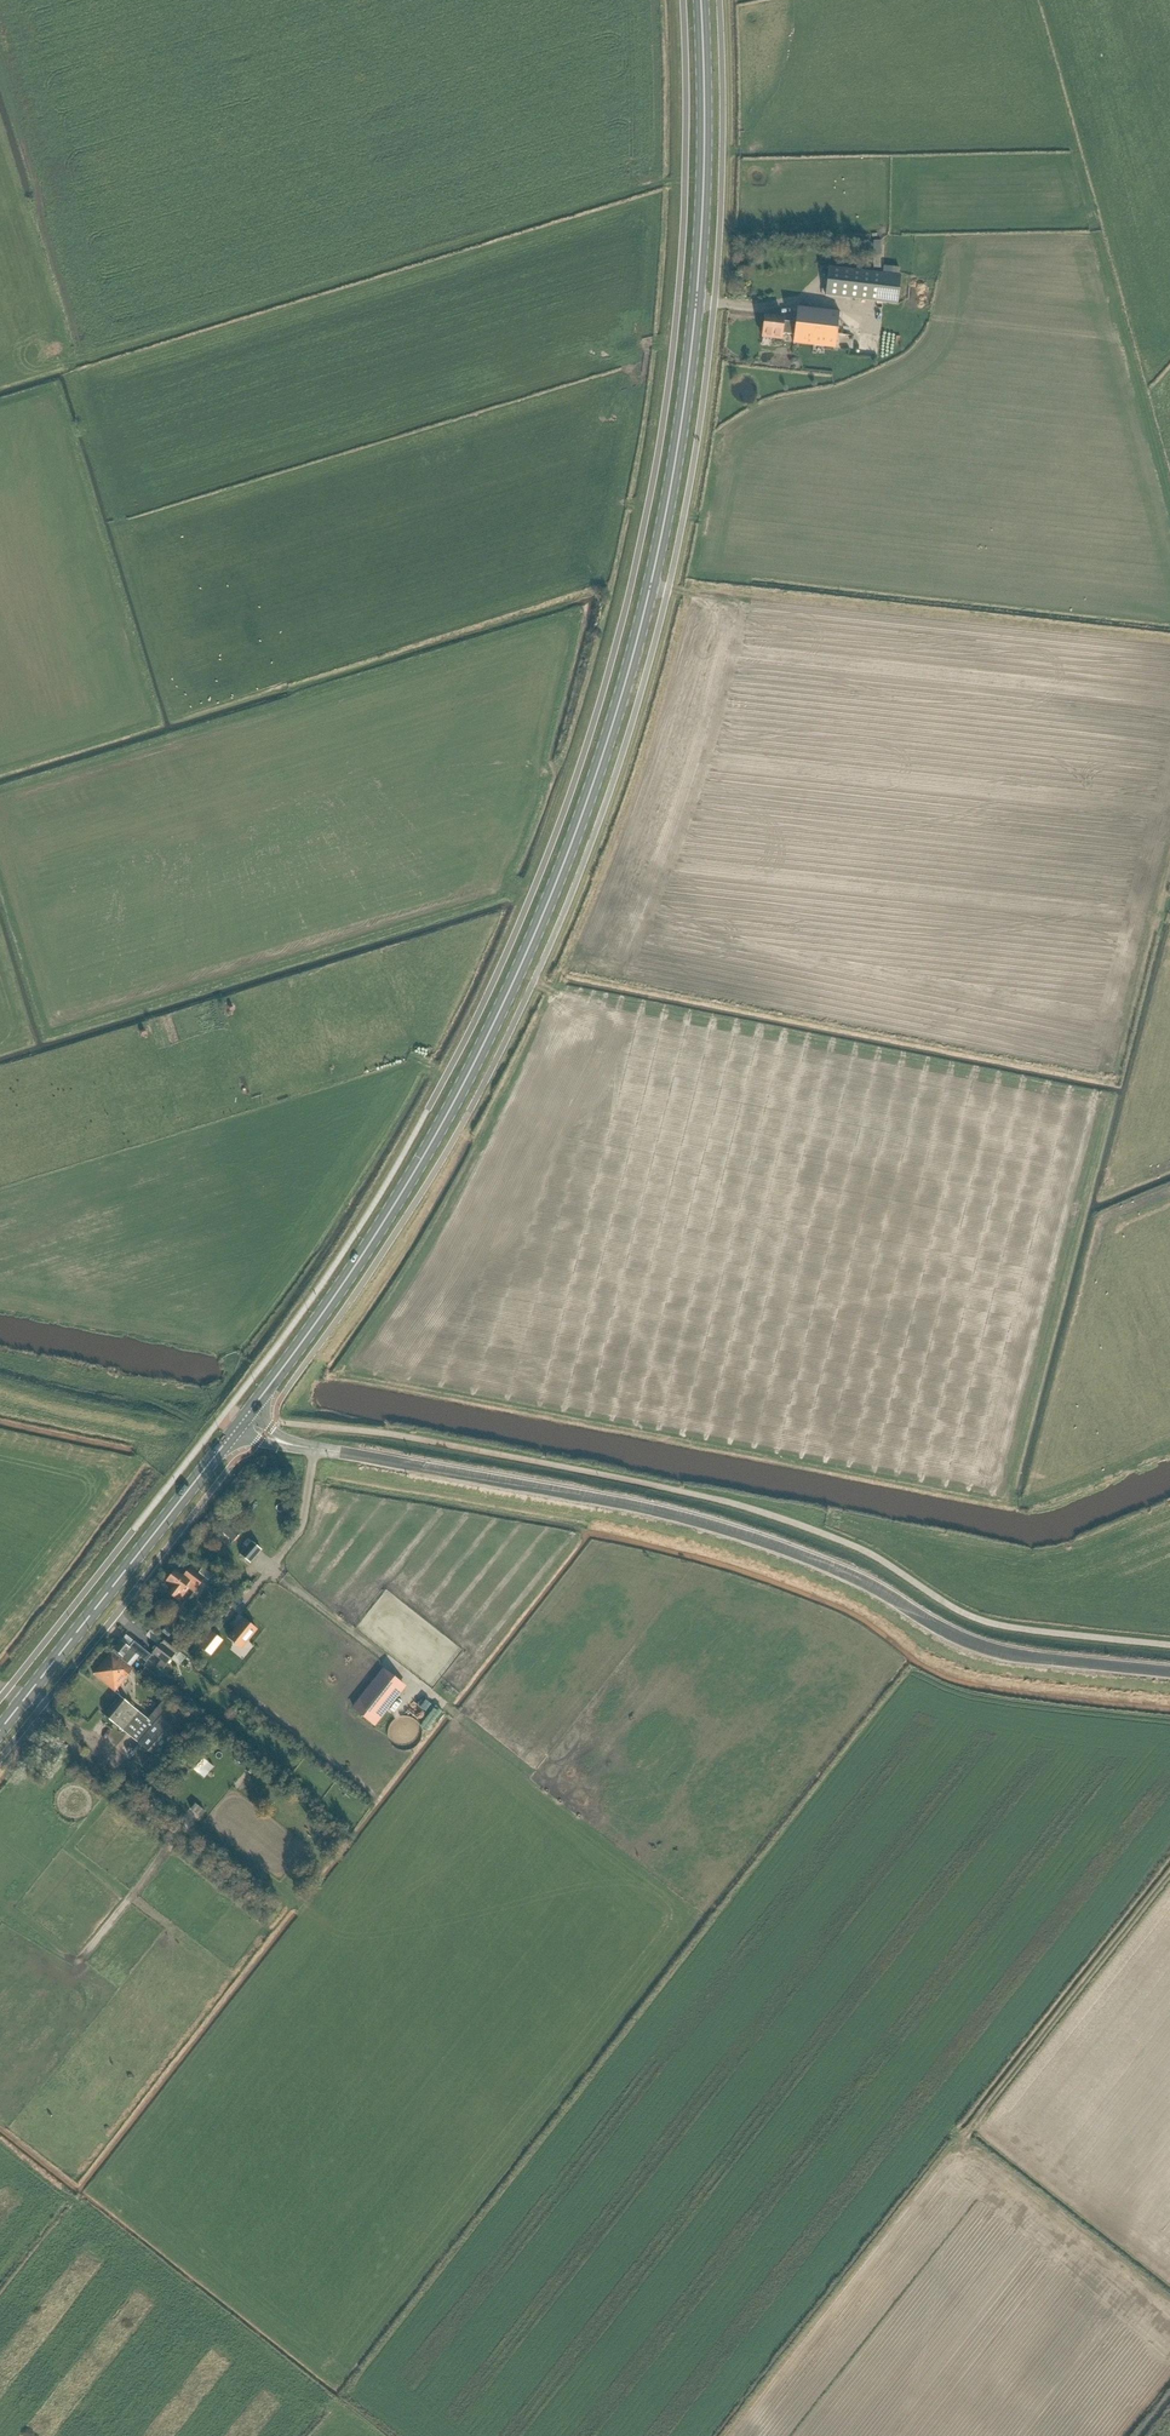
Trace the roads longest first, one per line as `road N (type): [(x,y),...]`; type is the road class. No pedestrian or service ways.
road 1 (secondary): [(247,1415),(333,1303),(433,1143),(522,967),(595,781),(653,577),(684,416),(702,240),(700,0)]
road 2 (tertiary): [(314,1449),(673,1514),(844,1572),(986,1651),(1169,1672)]
road 3 (secondary): [(0,1734),(237,1428)]

